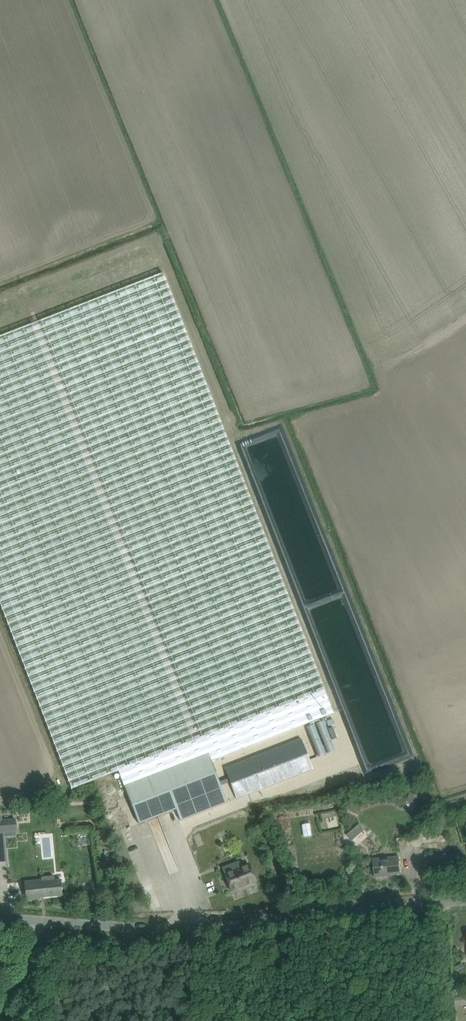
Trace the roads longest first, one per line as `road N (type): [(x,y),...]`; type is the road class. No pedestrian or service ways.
road 1 (unclassified): [(465,900),(192,929),(31,920)]

